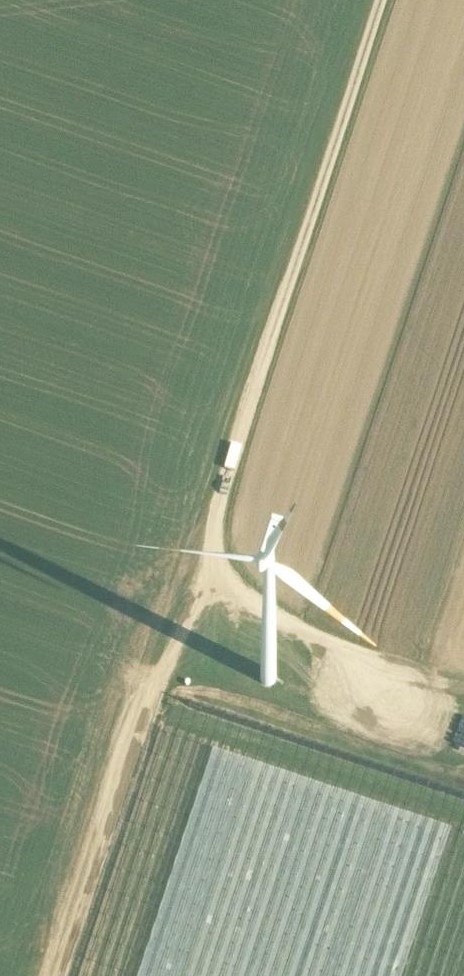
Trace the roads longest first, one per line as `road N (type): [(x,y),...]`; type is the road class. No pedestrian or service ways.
road 1 (track): [(328,708),(349,644),(186,584),(382,0)]
road 2 (track): [(186,584),(60,975)]
road 3 (track): [(349,644),(463,684)]

